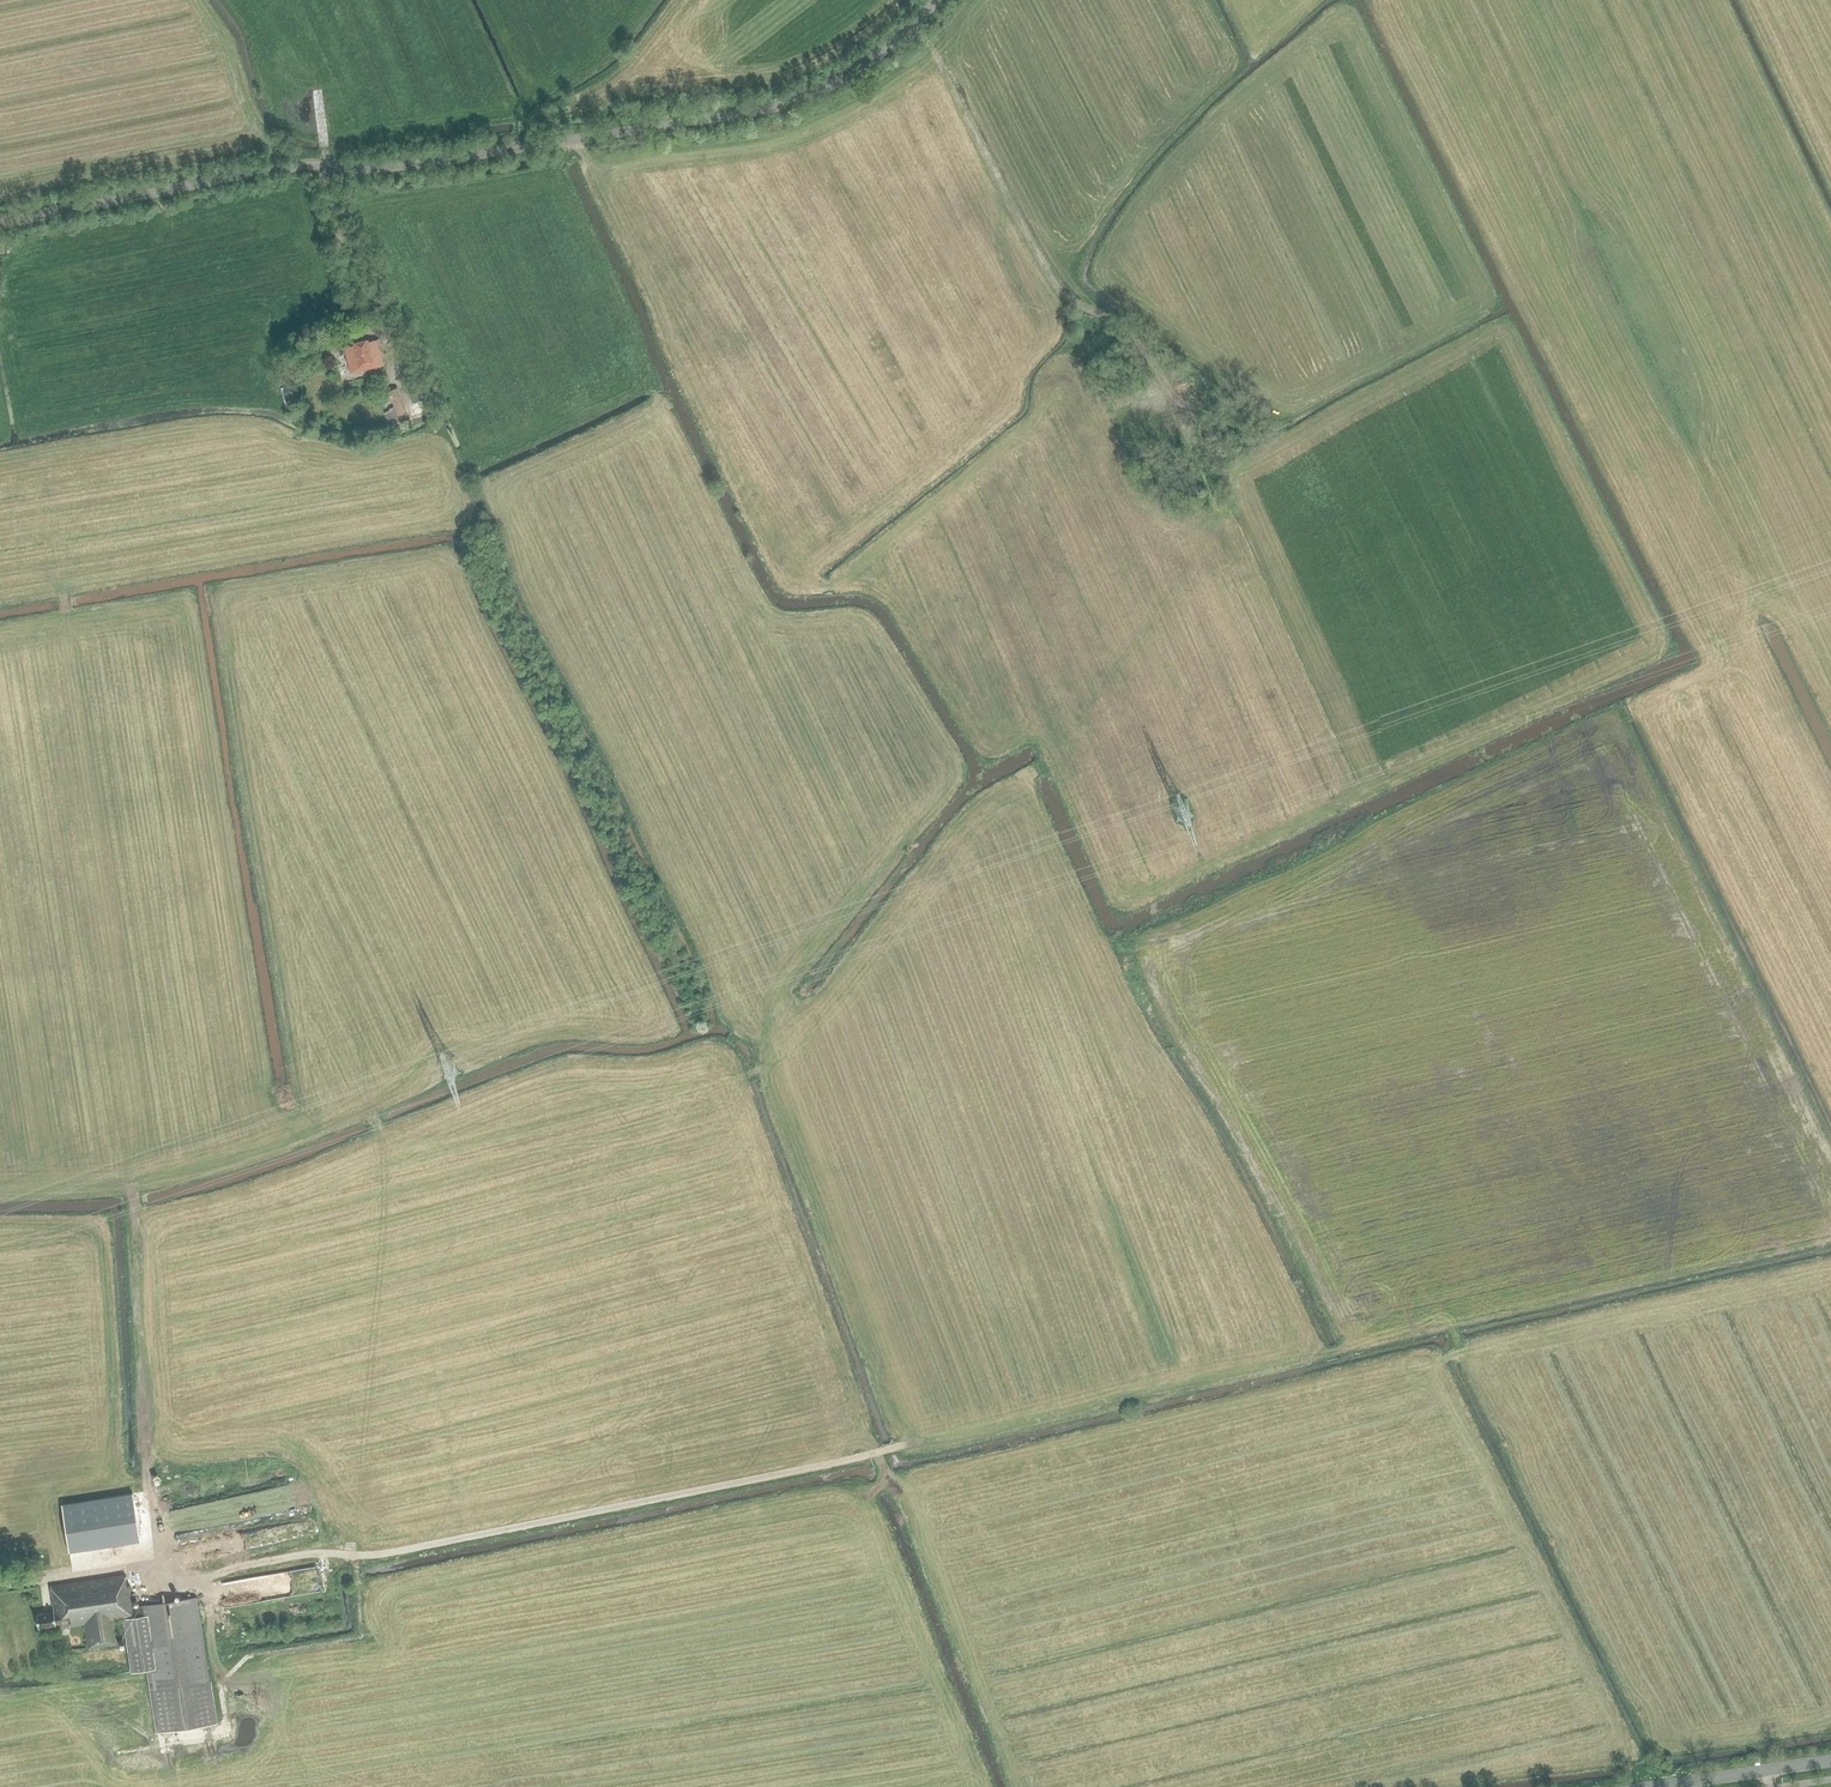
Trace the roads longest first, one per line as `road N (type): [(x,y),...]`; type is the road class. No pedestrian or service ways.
road 1 (unclassified): [(0,226),(219,178),(409,166),(742,123),(836,96),(919,26),(937,0)]
road 2 (tertiary): [(1655,1786),(1830,1761)]

